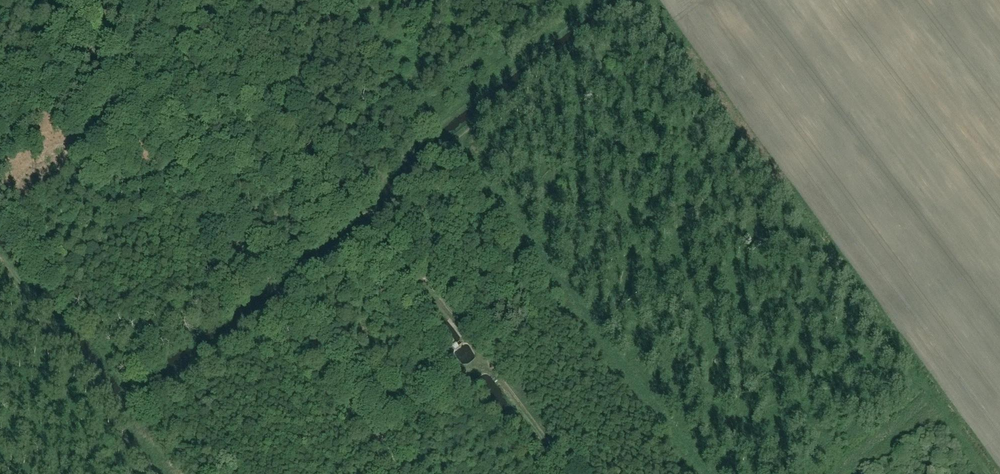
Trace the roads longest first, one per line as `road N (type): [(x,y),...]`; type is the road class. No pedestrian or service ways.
road 1 (track): [(990,473),(634,0)]
road 2 (track): [(398,473),(314,340),(58,0)]
road 3 (track): [(473,341),(574,473)]
road 4 (track): [(384,450),(489,362)]

